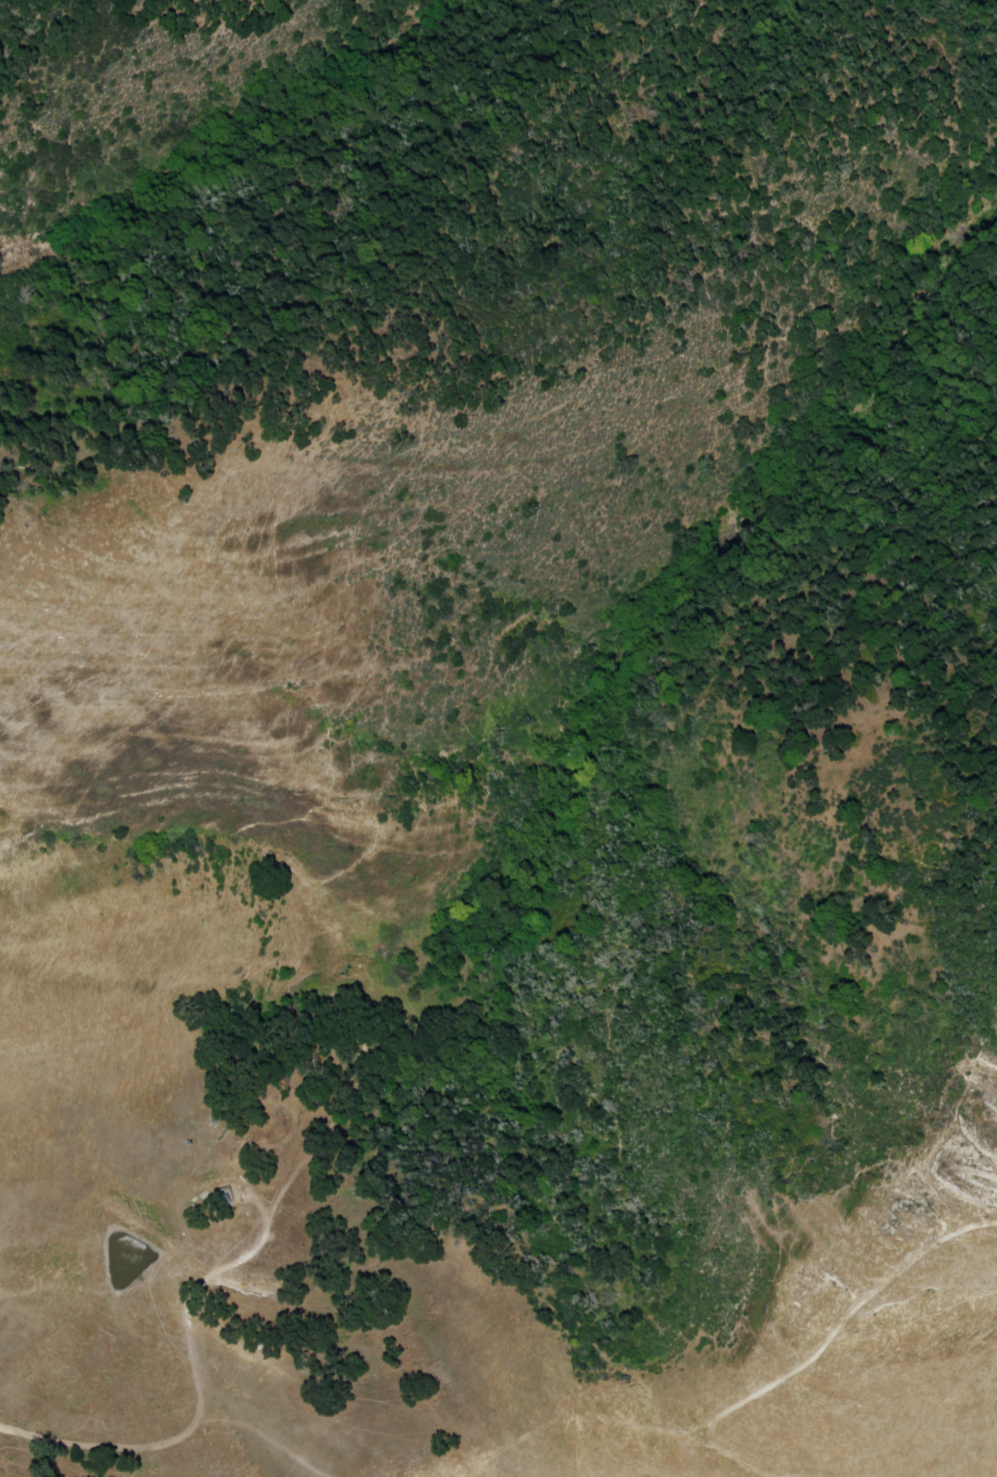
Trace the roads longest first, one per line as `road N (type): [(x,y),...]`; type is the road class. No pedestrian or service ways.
road 1 (track): [(996,1226),(953,1224),(823,1351),(743,1402),(713,1440),(574,1413),(462,1476)]
road 2 (track): [(323,1476),(233,1423),(206,1421),(183,1440),(114,1454),(0,1426)]

